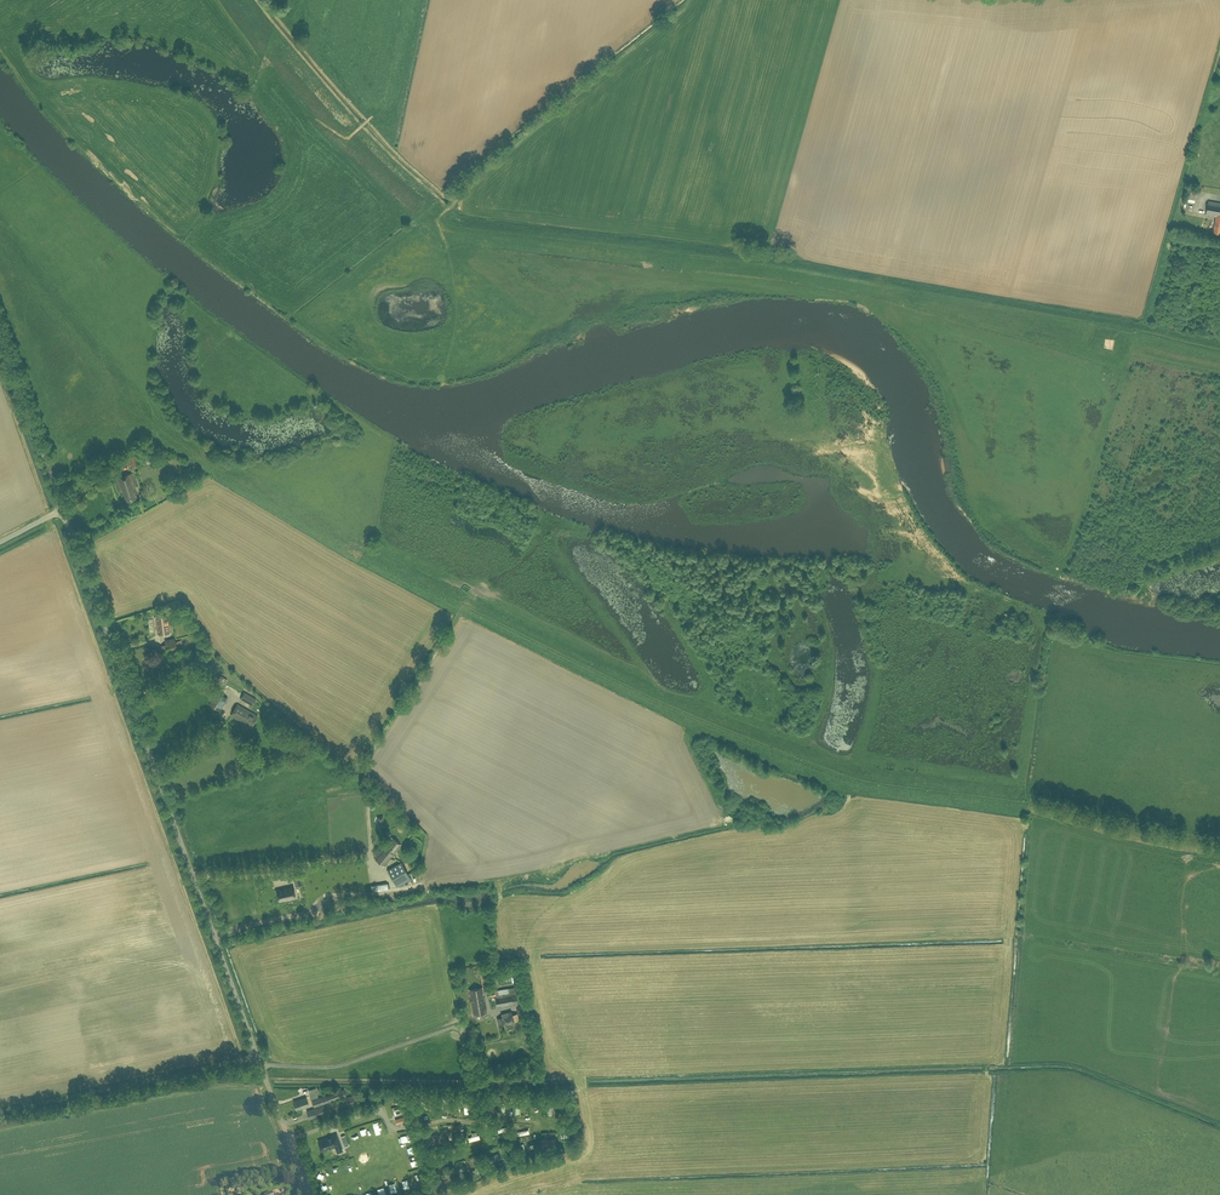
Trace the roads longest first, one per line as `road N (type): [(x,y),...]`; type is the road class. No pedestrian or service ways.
road 1 (track): [(1219,365),(1143,347),(1122,325),(767,264),(494,232)]
road 2 (unclassified): [(256,1056),(62,509)]
road 3 (unclassified): [(0,1112),(256,1056)]
road 4 (unclassified): [(62,509),(0,332)]
road 5 (unclassified): [(308,1194),(256,1056)]

